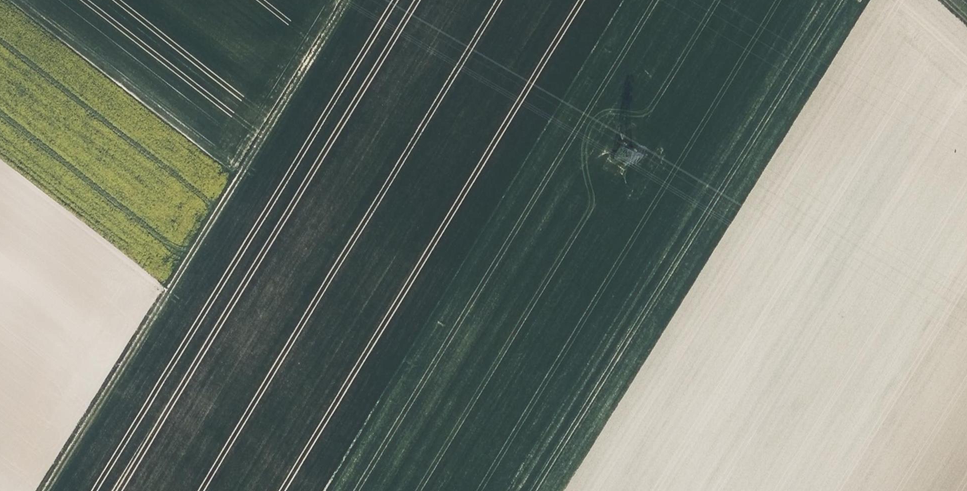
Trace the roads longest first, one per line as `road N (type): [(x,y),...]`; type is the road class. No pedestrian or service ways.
road 1 (track): [(44,490),(343,0)]

